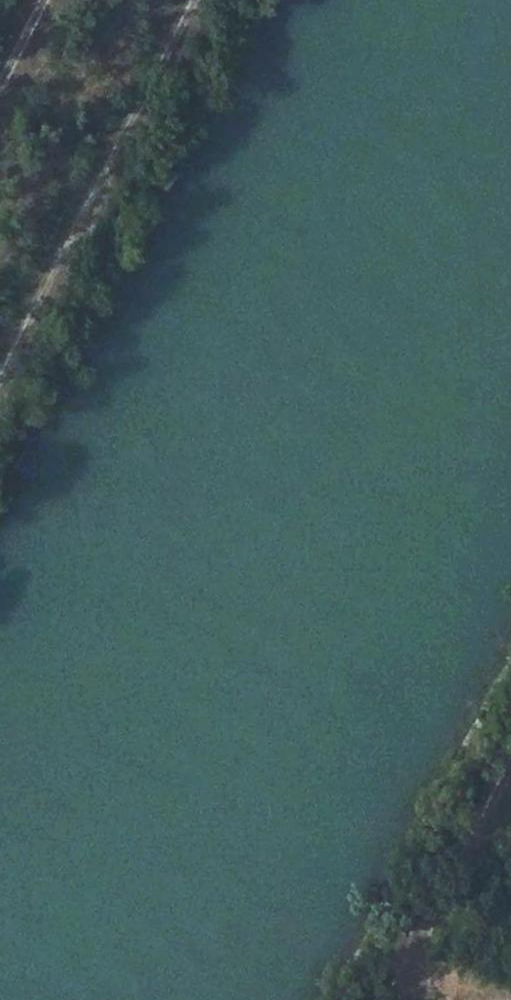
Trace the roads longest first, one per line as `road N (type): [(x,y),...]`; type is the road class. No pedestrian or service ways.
road 1 (track): [(389,999),(510,762)]

